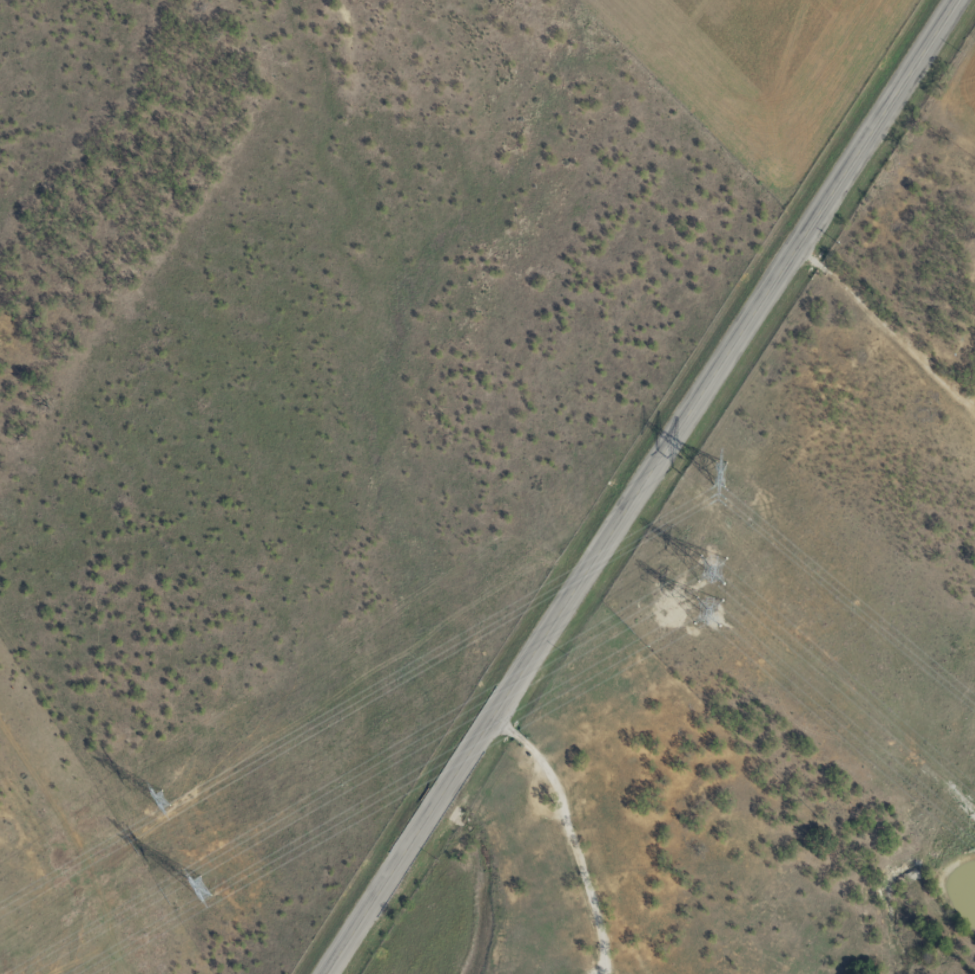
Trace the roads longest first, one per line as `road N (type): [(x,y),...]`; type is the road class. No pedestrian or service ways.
road 1 (primary): [(338,973),(963,0)]

